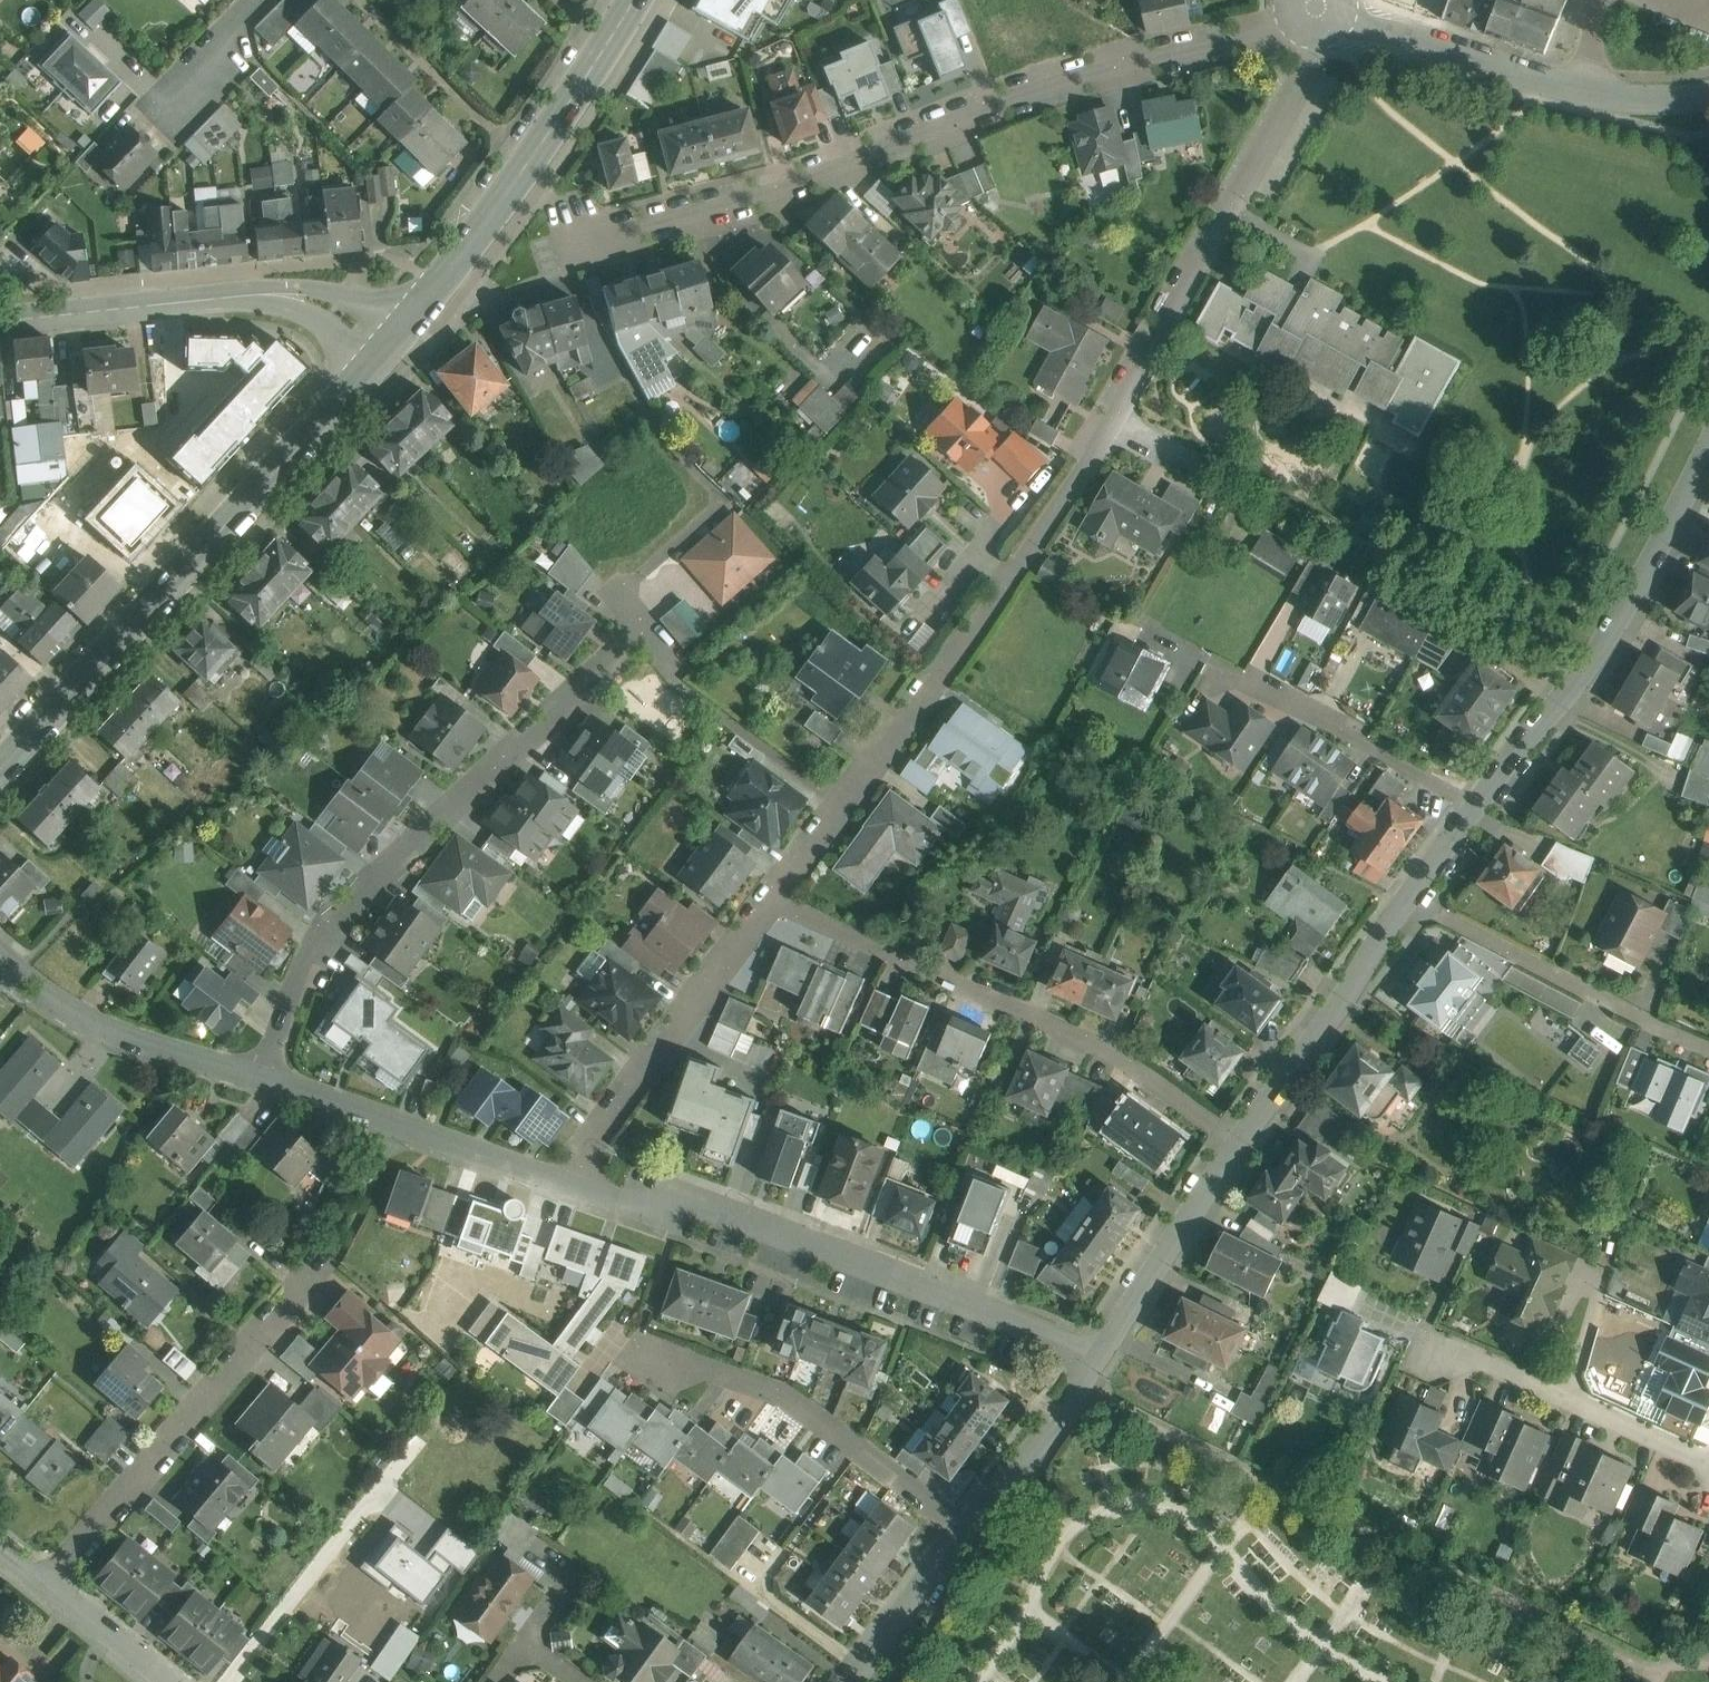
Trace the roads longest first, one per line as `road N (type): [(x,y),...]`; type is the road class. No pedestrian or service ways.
road 1 (residential): [(1317,7),(1317,52),(1116,418),(936,680),(771,901)]
road 2 (residential): [(1708,447),(1584,676),(1518,751),(1240,1144)]
road 3 (residential): [(564,248),(772,192),(1011,99),(1262,36),(1317,7)]
road 4 (residential): [(263,1078),(316,941),(545,721),(637,608)]
road 5 (secondary): [(0,765),(385,352)]
road 6 (residential): [(1103,1359),(696,1206),(641,1209),(574,1186)]
road 7 (residential): [(1240,1144),(1121,1057),(771,901)]
road 8 (secondary): [(385,352),(528,165),(634,0)]
road 9 (residential): [(47,1588),(318,1265)]
road 10 (tertiary): [(0,321),(249,295),(300,298),(333,308),(385,352)]
road 11 (residential): [(771,901),(589,1143),(574,1186)]
road 12 (residential): [(574,1186),(263,1078)]
road 13 (residential): [(973,1533),(788,1396),(709,1367)]
road 14 (residential): [(263,1078),(74,1013),(0,957)]
road 15 (unclassified): [(1708,1464),(1512,1371),(1442,1350)]
road 16 (residential): [(1585,91),(1317,7)]
road 17 (residential): [(1240,1144),(1103,1359)]
road 18 (unclassified): [(1708,1049),(1500,947)]
road 19 (residential): [(1103,1359),(973,1533)]
road 20 (residential): [(973,1533),(859,1681)]
road 21 (residential): [(47,1588),(167,1681)]
road 22 (residential): [(270,0),(184,94)]
road 23 (residential): [(1708,98),(1585,91)]

